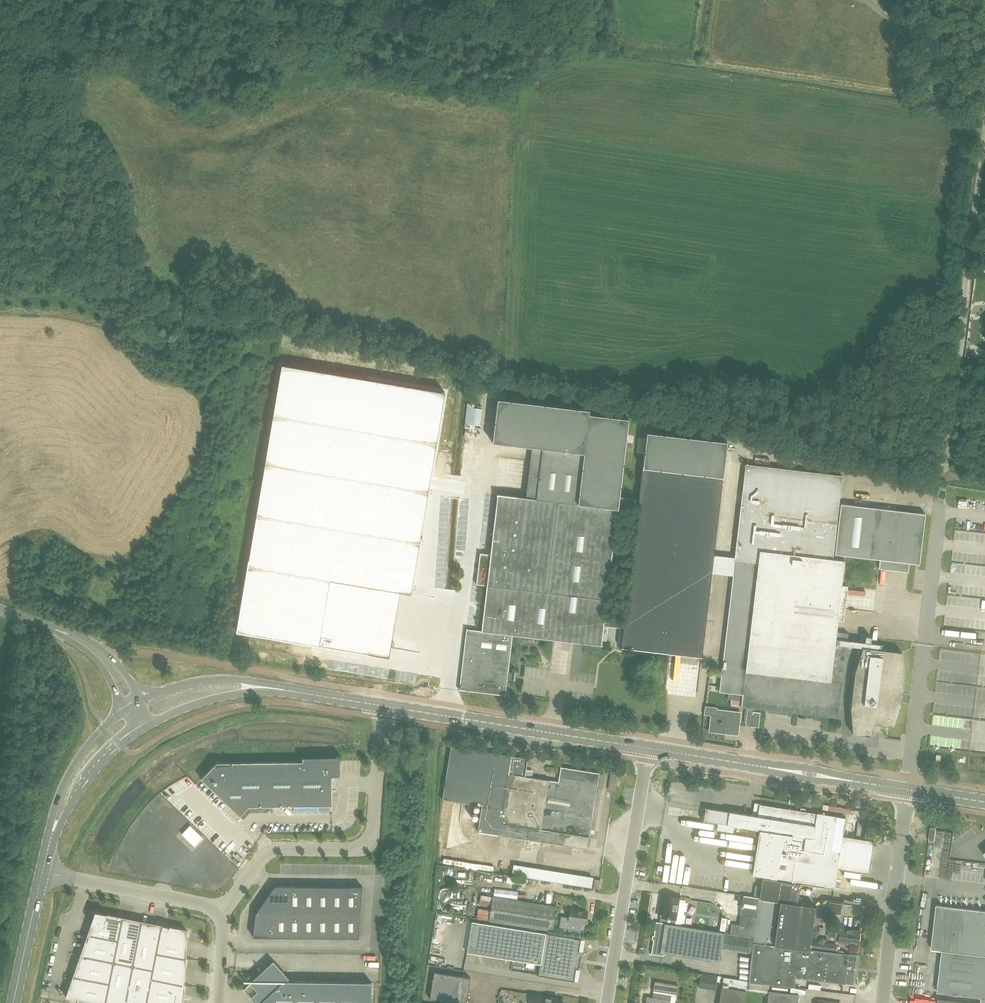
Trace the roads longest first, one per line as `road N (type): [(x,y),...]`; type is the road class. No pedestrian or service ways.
road 1 (unclassified): [(943,473),(984,122)]
road 2 (unclassified): [(223,910),(273,853),(350,851),(369,840),(383,708)]
road 3 (secondary): [(647,749),(383,708)]
road 4 (secondary): [(907,790),(647,749)]
road 5 (unclassified): [(607,1002),(647,749)]
road 6 (unclassified): [(882,1002),(907,790)]
road 7 (secondary): [(330,699),(222,679),(141,701)]
road 8 (secondary): [(143,729),(241,695),(330,699)]
road 9 (secondary): [(125,711),(70,771),(42,874)]
road 10 (unclassified): [(223,910),(42,874)]
road 11 (secondary): [(42,874),(73,800),(143,729)]
road 12 (secondary): [(42,874),(13,1002)]
road 13 (unclassified): [(141,701),(110,656),(53,628)]

